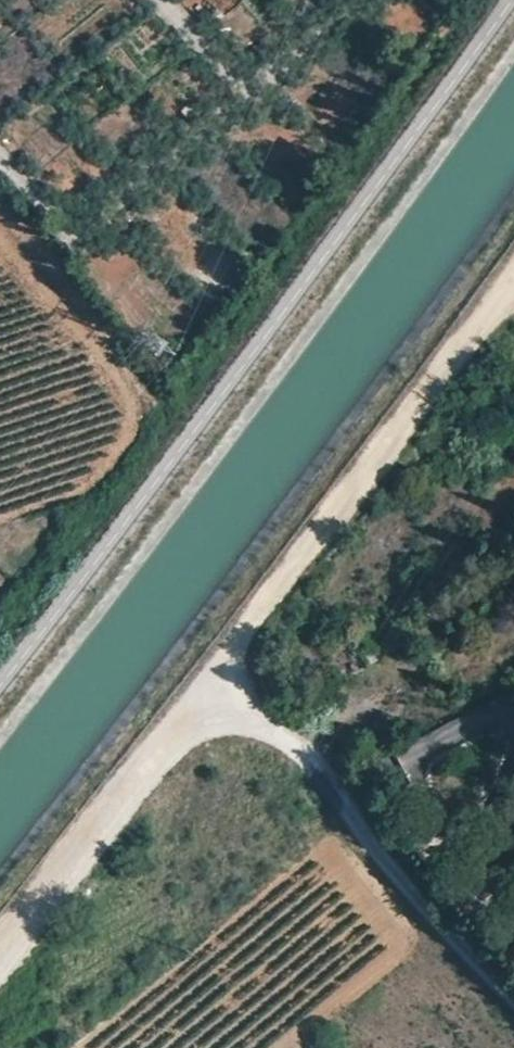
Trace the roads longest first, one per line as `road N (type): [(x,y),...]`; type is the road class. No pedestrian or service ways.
road 1 (track): [(0,954),(227,661),(513,268)]
road 2 (unclassified): [(227,661),(263,716),(308,757),(513,1000)]
road 3 (track): [(192,437),(0,200)]

